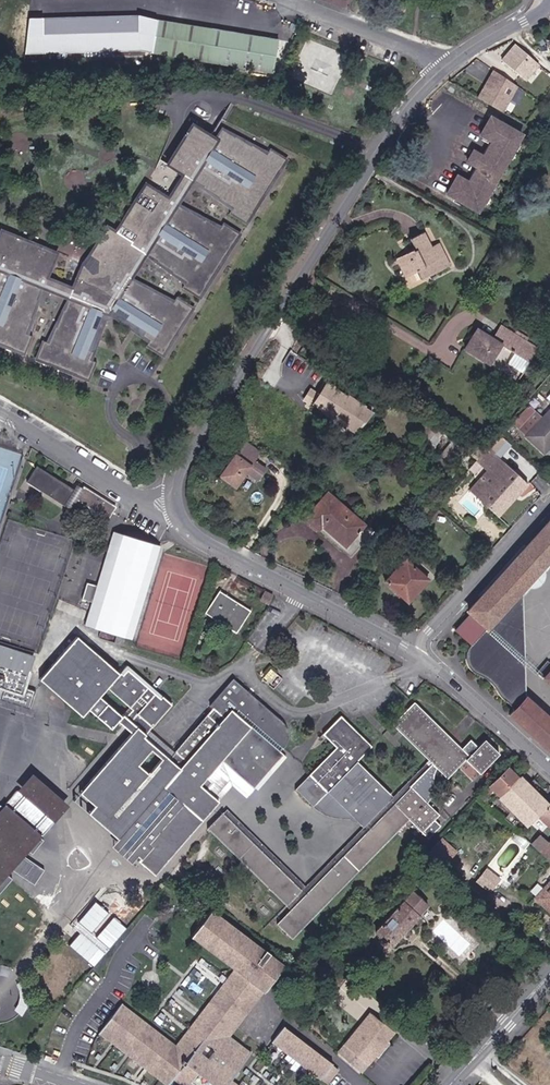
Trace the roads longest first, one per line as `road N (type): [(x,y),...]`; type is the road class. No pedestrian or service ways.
road 1 (secondary): [(449,62),(375,151),(187,466),(179,493),(183,519)]
road 2 (secondary): [(183,519),(234,556),(415,651)]
road 3 (residential): [(183,519),(0,414)]
road 4 (residential): [(549,499),(415,651)]
road 5 (secondary): [(415,651),(549,768)]
road 6 (unclassified): [(292,0),(449,62)]
road 7 (secondary): [(455,1084),(549,979)]

